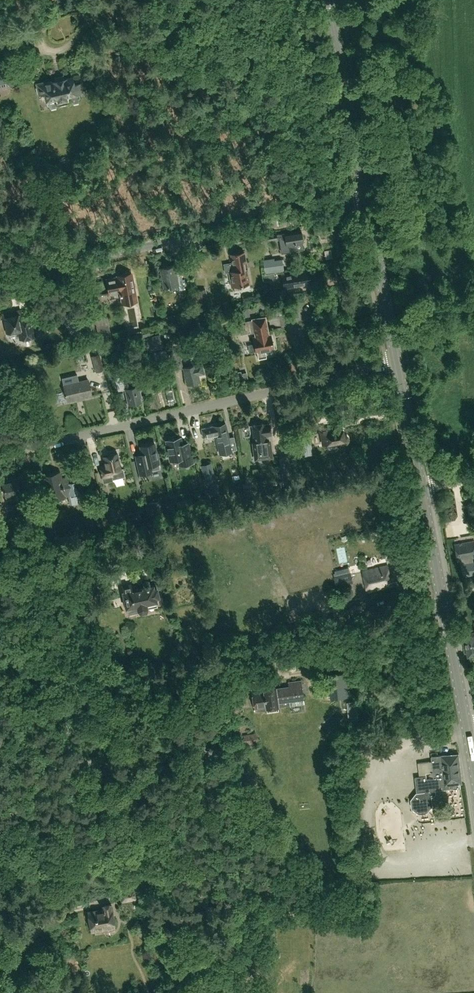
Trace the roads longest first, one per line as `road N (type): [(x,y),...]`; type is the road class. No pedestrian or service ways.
road 1 (unclassified): [(386,366),(0,455)]
road 2 (unclassified): [(356,208),(0,275)]
road 3 (secondary): [(468,729),(421,488)]
road 4 (secondary): [(367,206),(331,11)]
road 5 (secondary): [(397,364),(367,206)]
road 6 (secondary): [(421,488),(397,364)]

